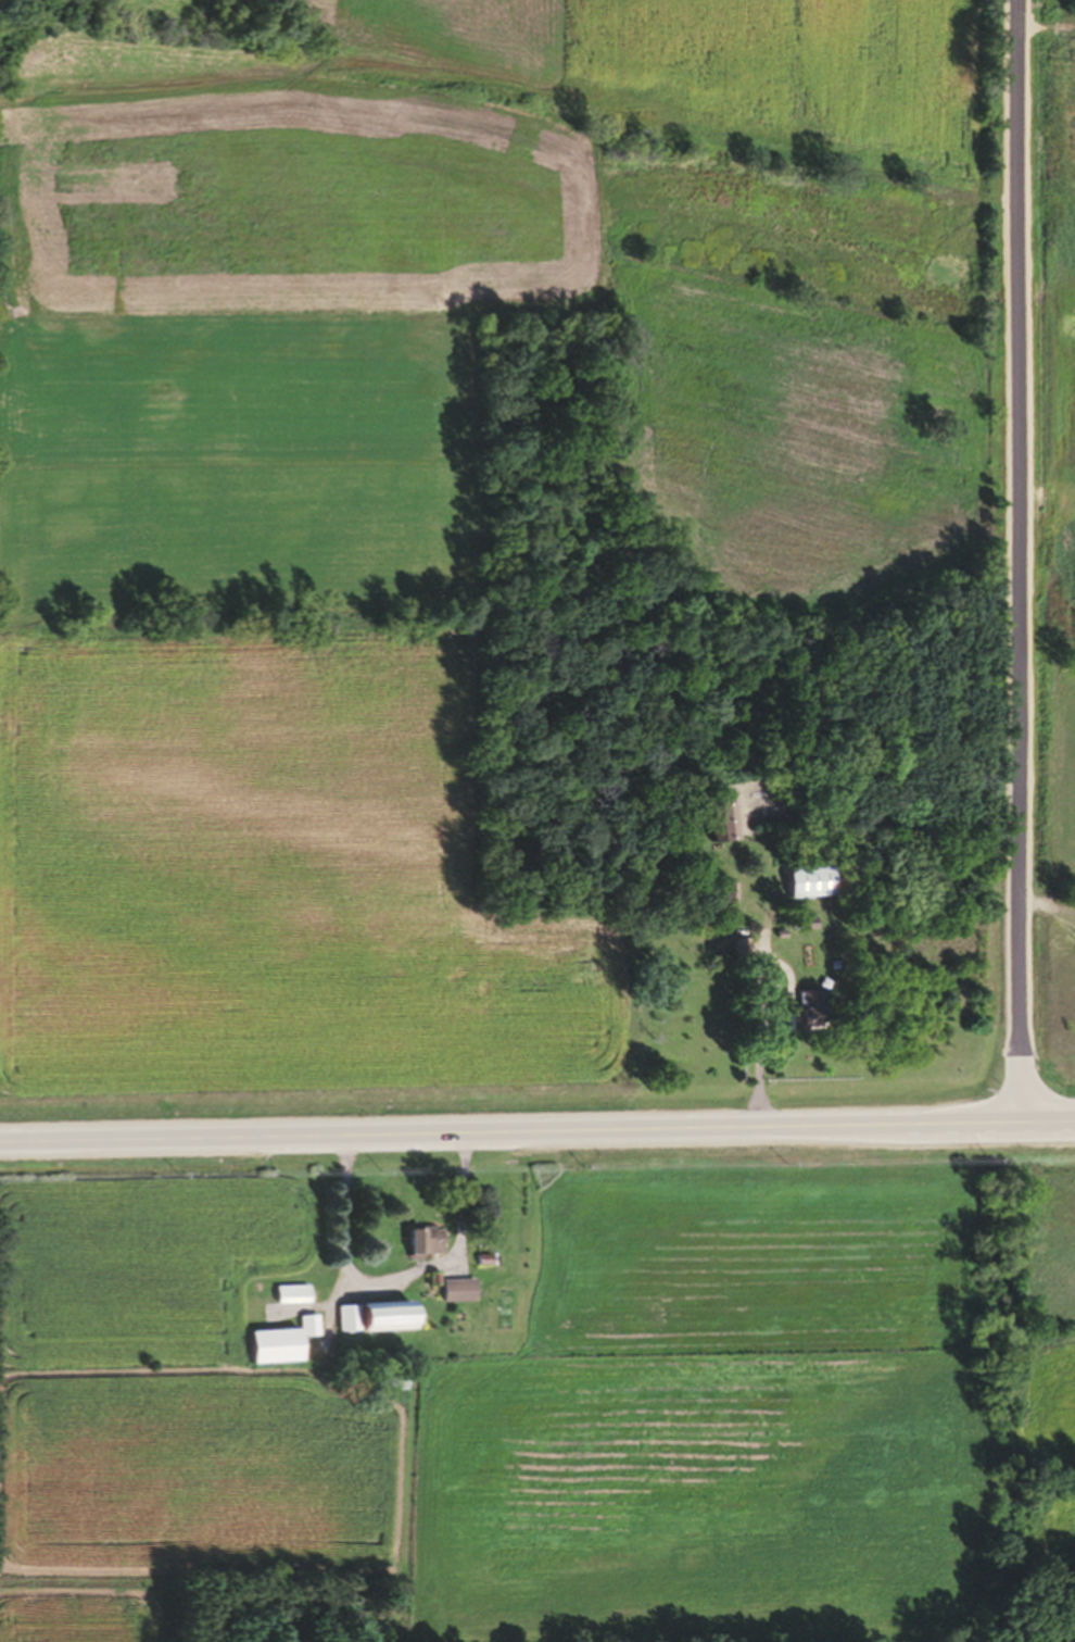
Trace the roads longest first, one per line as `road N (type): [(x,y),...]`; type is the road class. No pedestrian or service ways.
road 1 (tertiary): [(1020,0),(1020,1131)]
road 2 (primary): [(0,1153),(1074,1130)]

